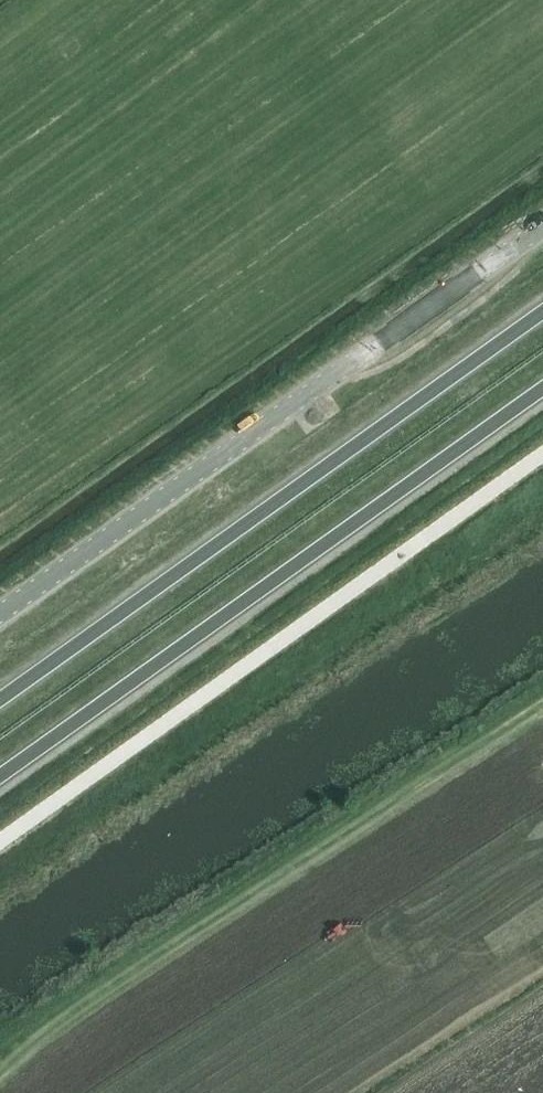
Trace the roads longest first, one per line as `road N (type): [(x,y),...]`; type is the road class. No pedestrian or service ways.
road 1 (unclassified): [(542,226),(0,613)]
road 2 (trunk): [(542,309),(0,695)]
road 3 (trunk): [(0,773),(542,387)]

